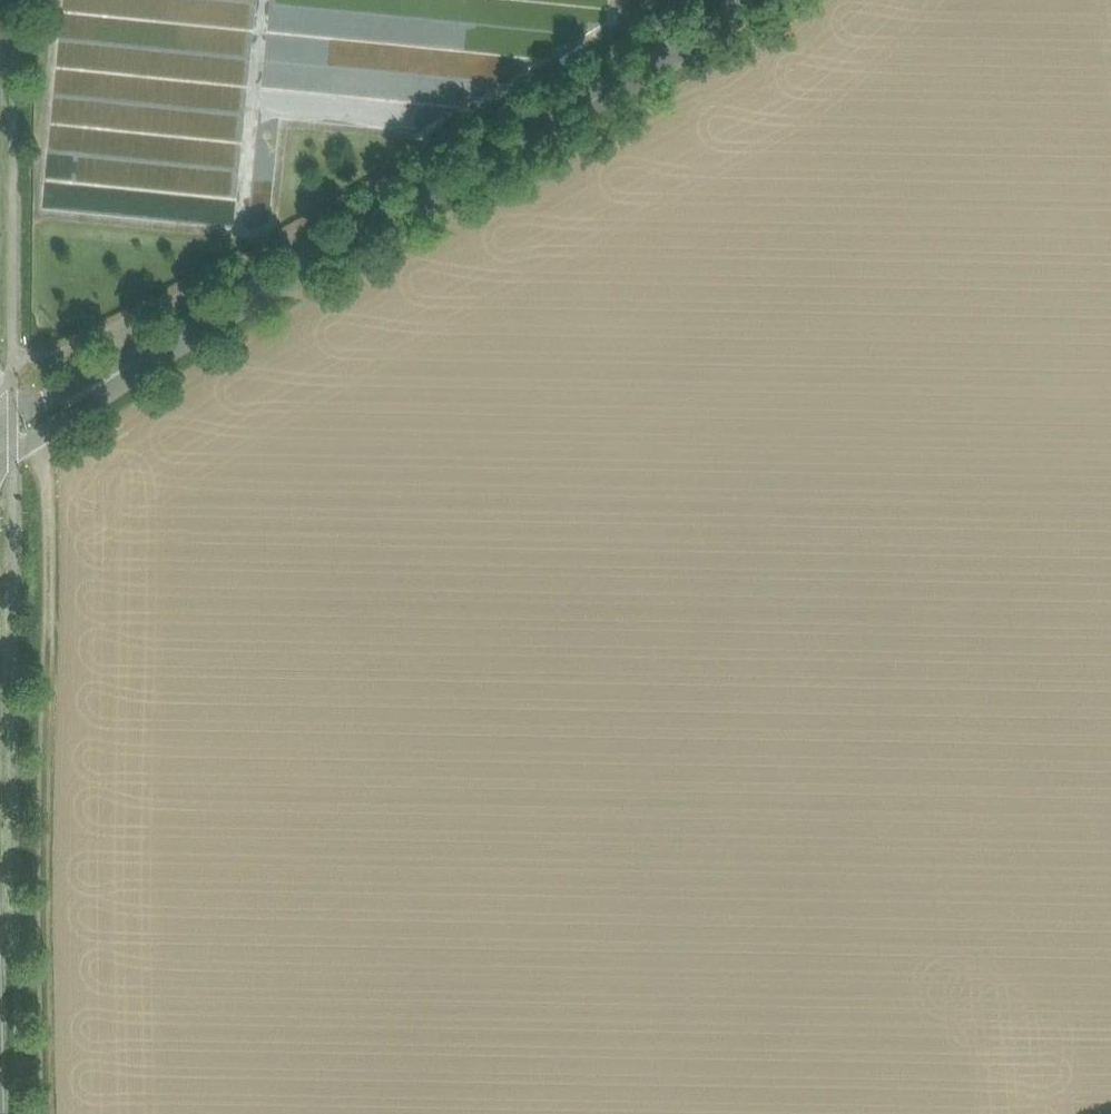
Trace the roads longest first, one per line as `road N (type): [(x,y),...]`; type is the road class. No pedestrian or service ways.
road 1 (tertiary): [(755,0),(0,442)]

